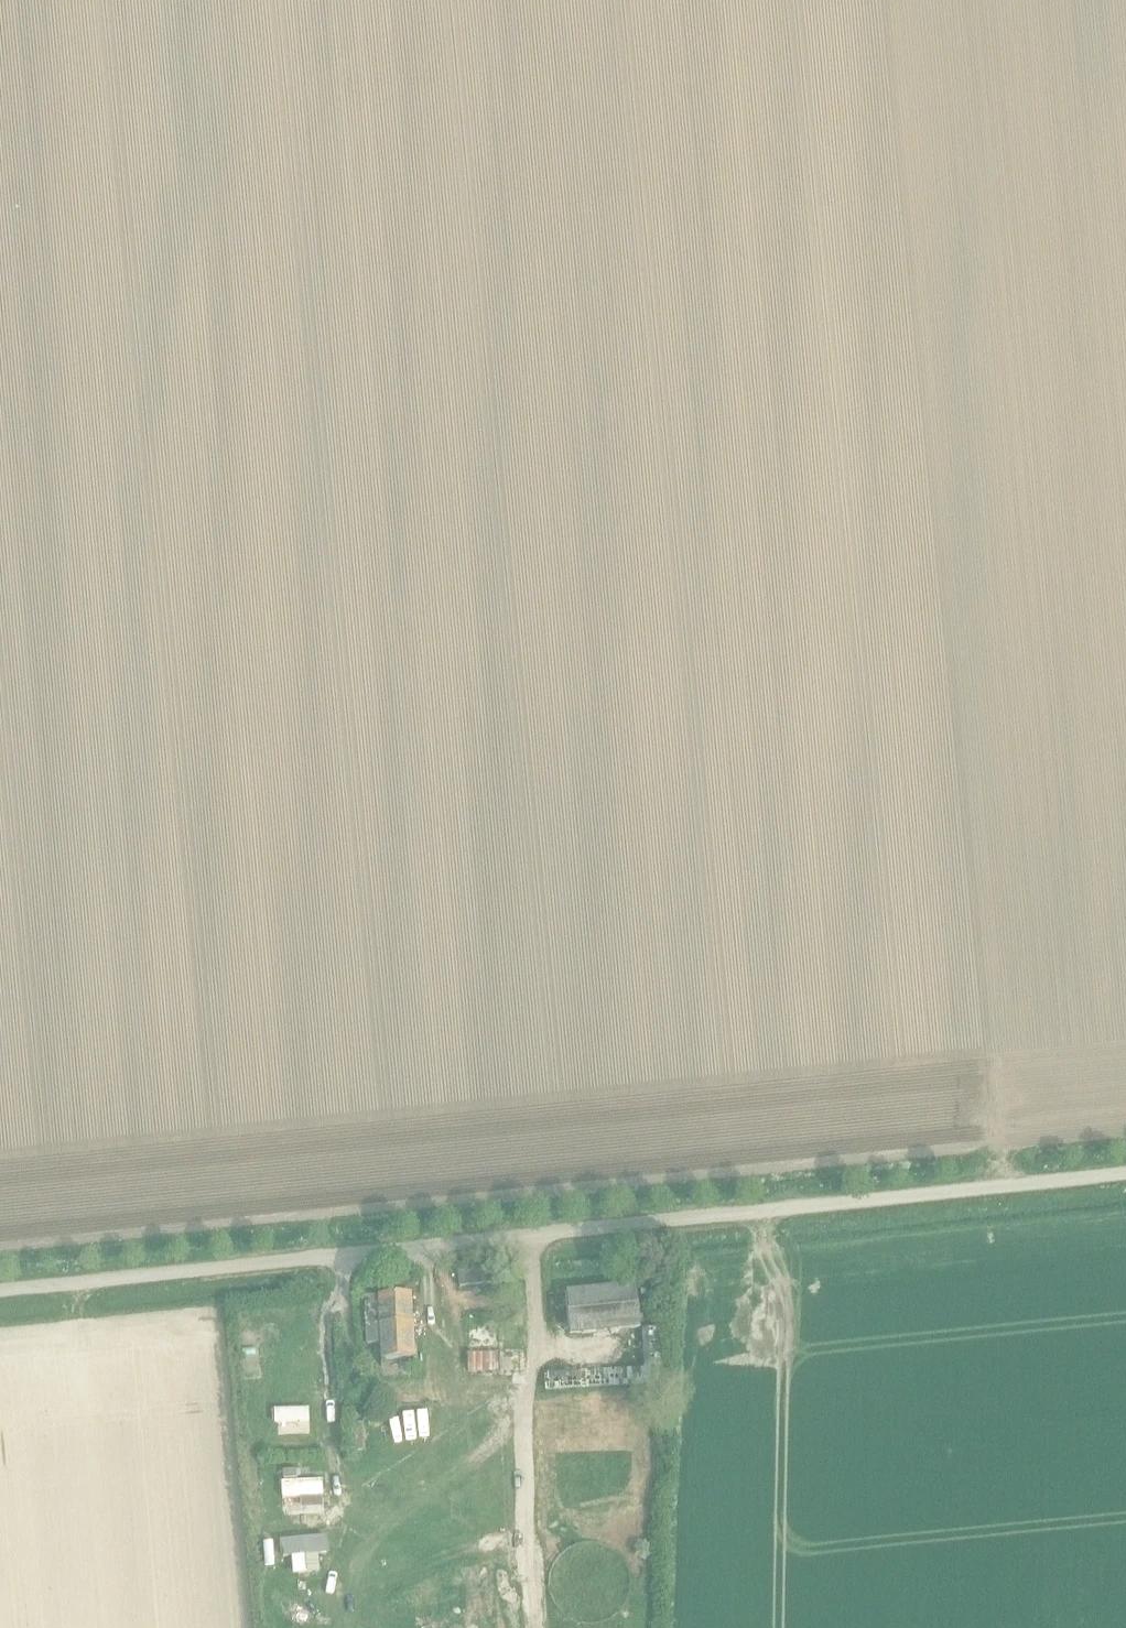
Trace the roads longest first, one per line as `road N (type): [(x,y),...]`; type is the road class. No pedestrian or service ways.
road 1 (unclassified): [(1125,1176),(900,1192),(0,1289)]

